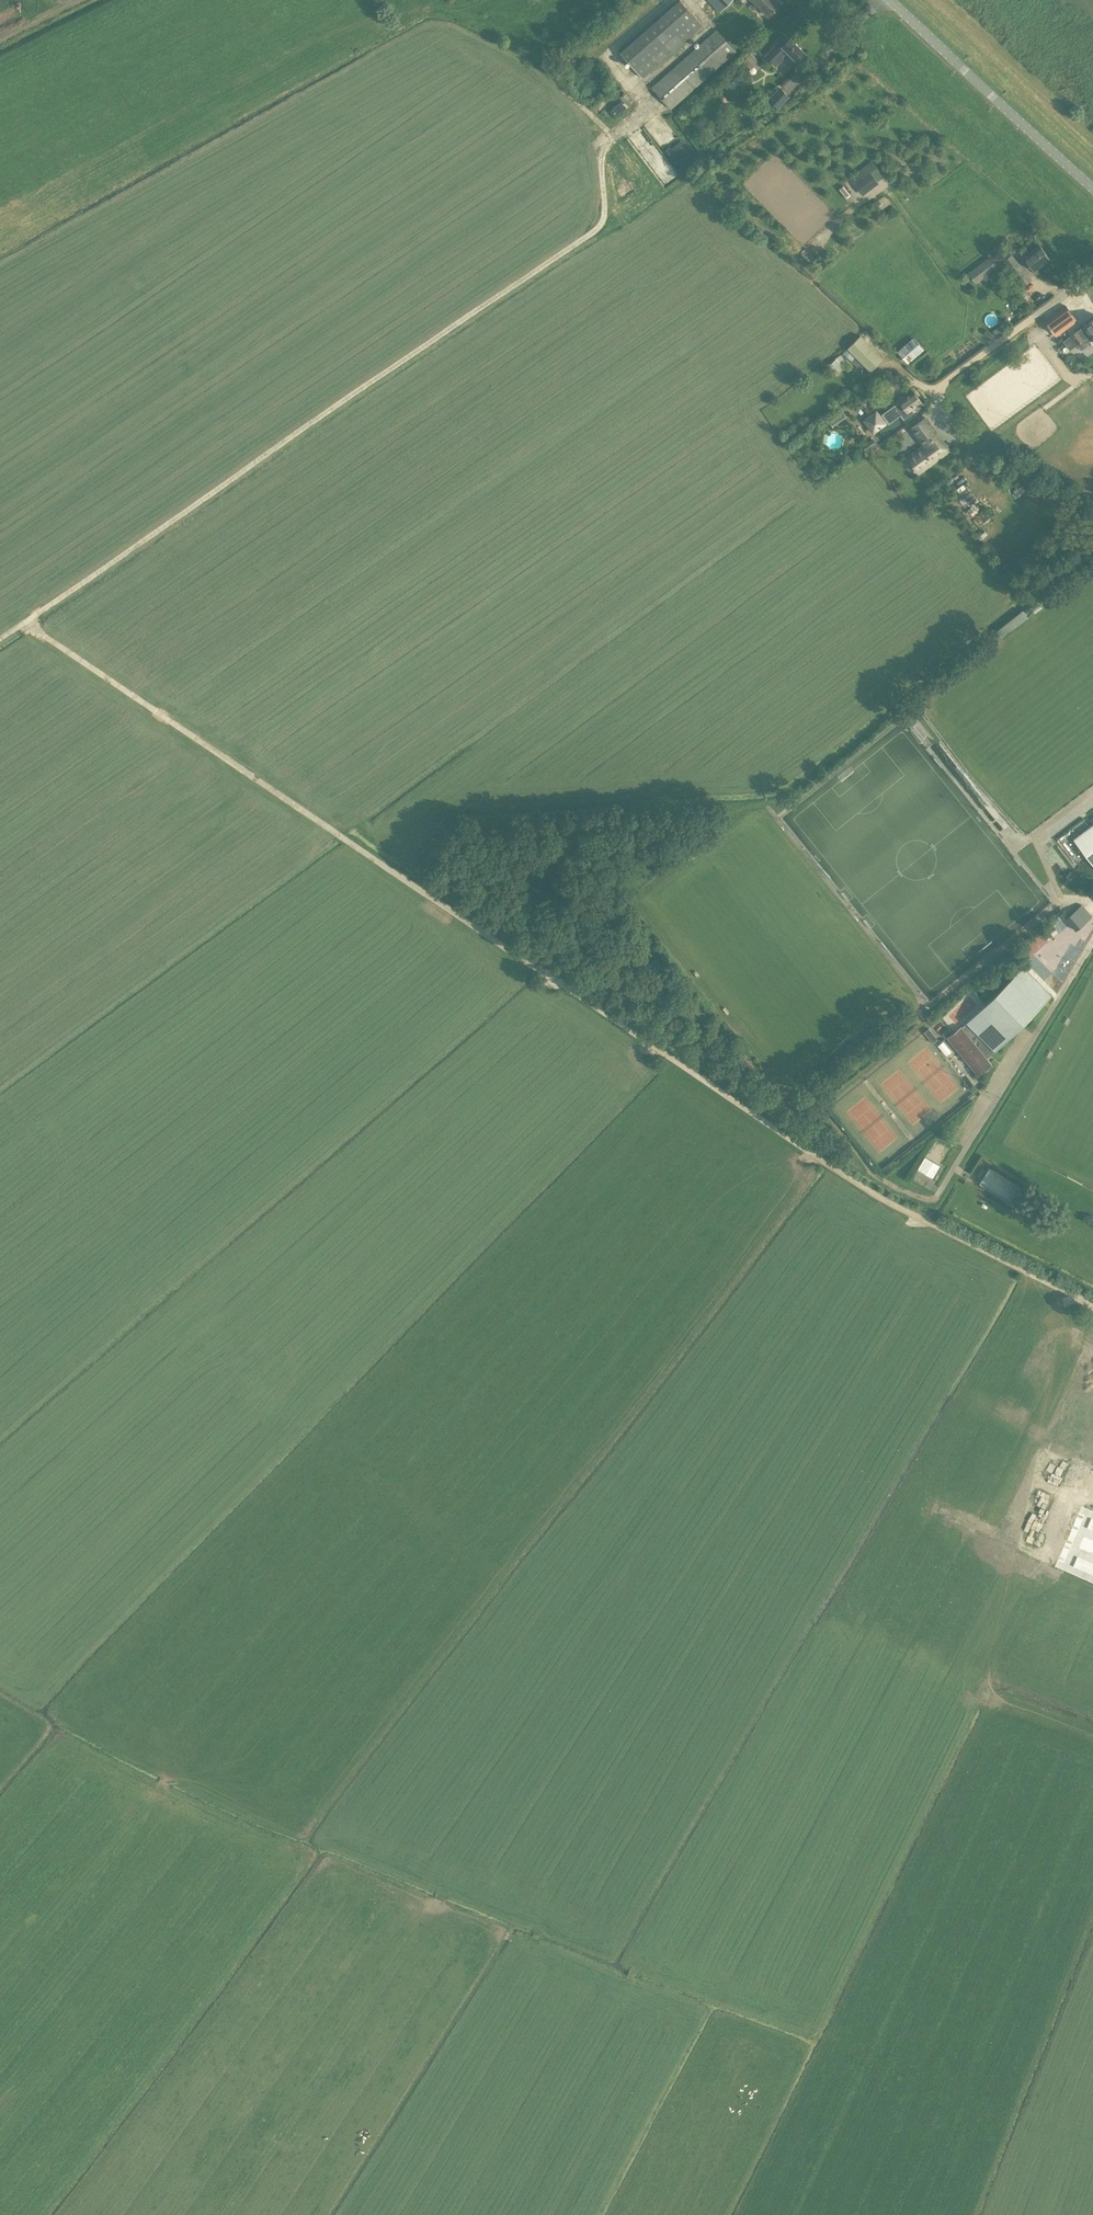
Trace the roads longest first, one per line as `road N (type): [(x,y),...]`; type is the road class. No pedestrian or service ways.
road 1 (unclassified): [(1092,939),(937,1194)]
road 2 (tertiary): [(1092,188),(891,0)]

